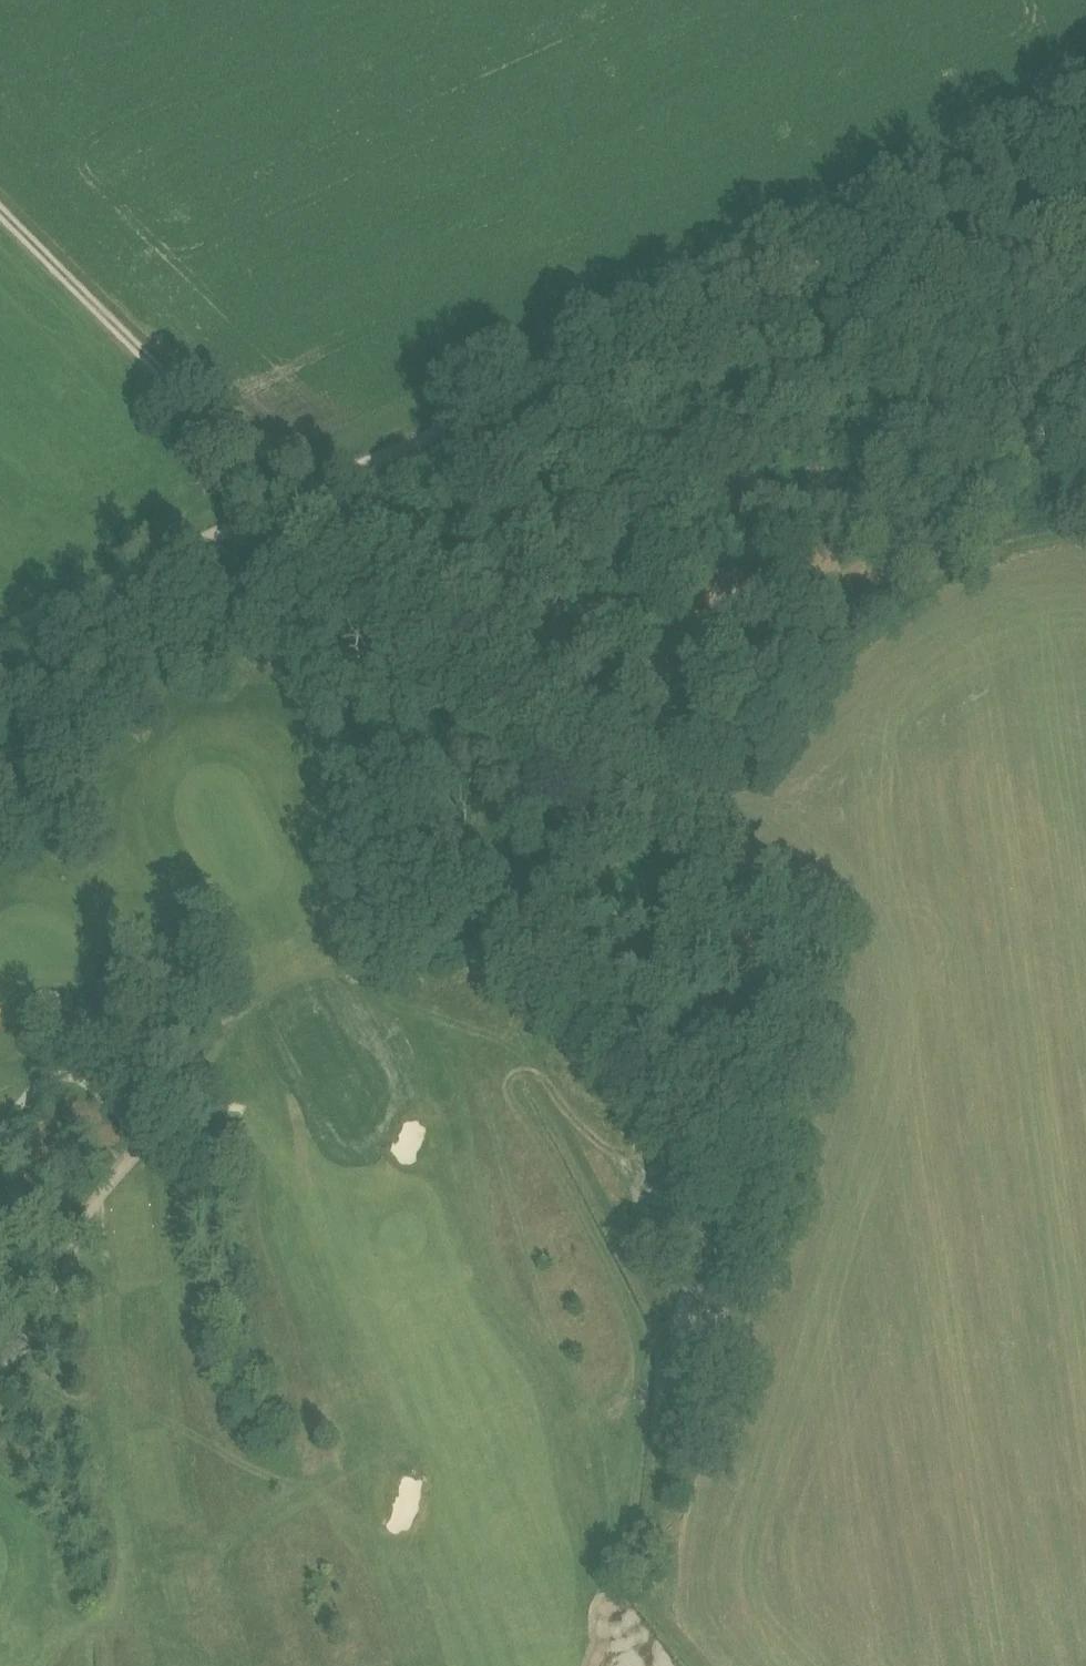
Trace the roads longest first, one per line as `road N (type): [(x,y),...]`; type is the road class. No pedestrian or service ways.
road 1 (track): [(1085,133),(0,647)]
road 2 (track): [(0,1371),(66,1273),(101,1188),(228,1021),(250,974),(250,953),(233,923)]
road 3 (track): [(276,516),(0,224)]

